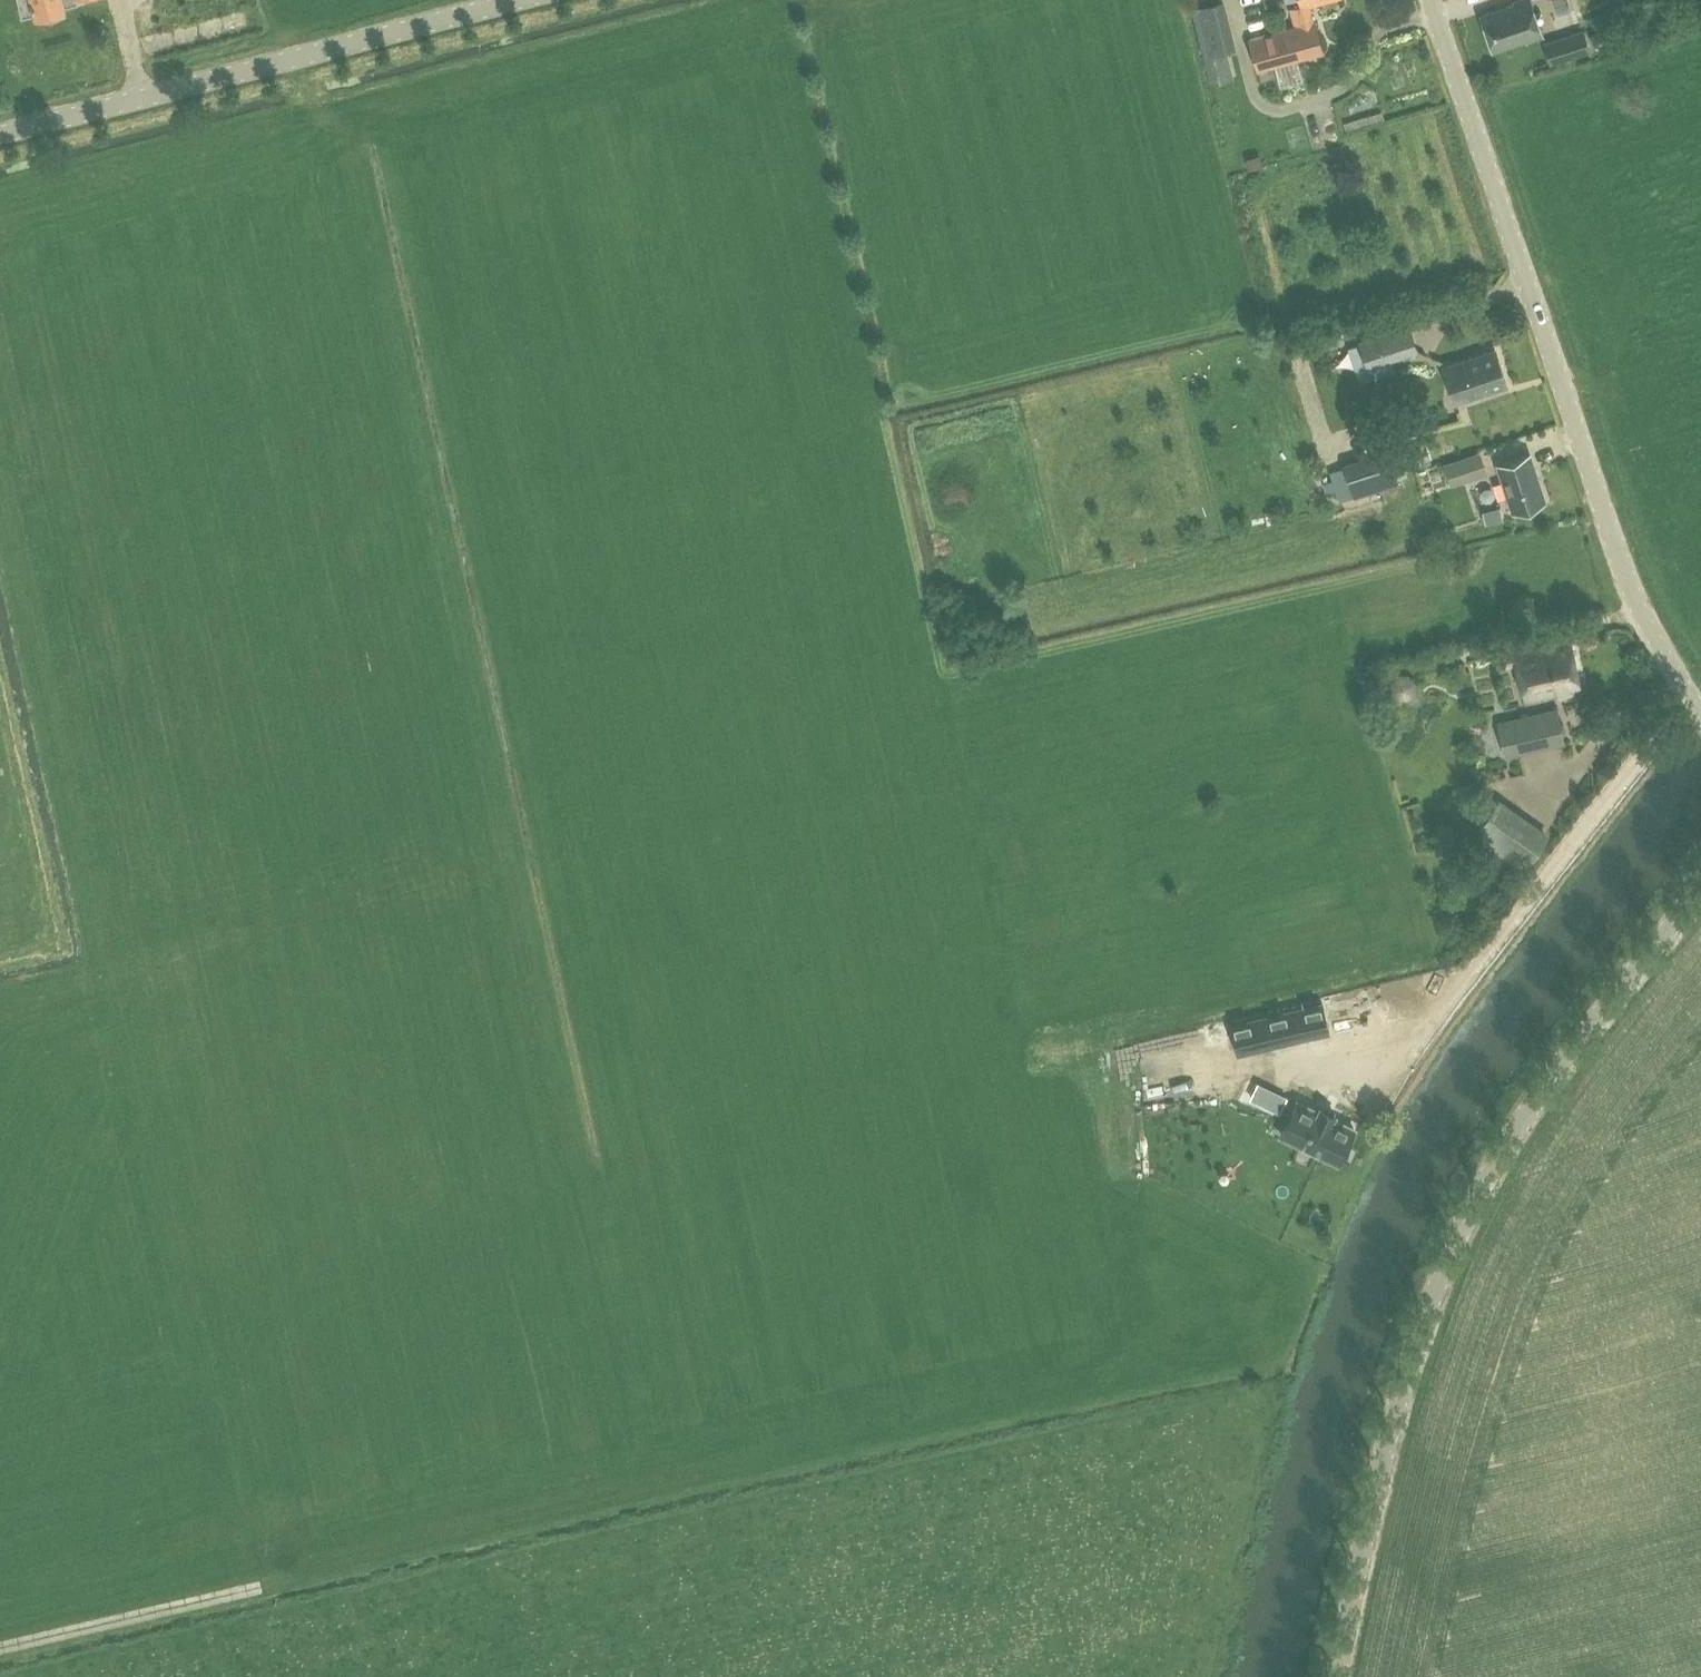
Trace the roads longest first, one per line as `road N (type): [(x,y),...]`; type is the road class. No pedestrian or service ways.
road 1 (unclassified): [(1339,1676),(1408,1369),(1483,1188),(1538,1099),(1700,886)]
road 2 (unclassified): [(1700,710),(1636,601),(1431,0)]
road 3 (tertiary): [(0,127),(512,0)]

